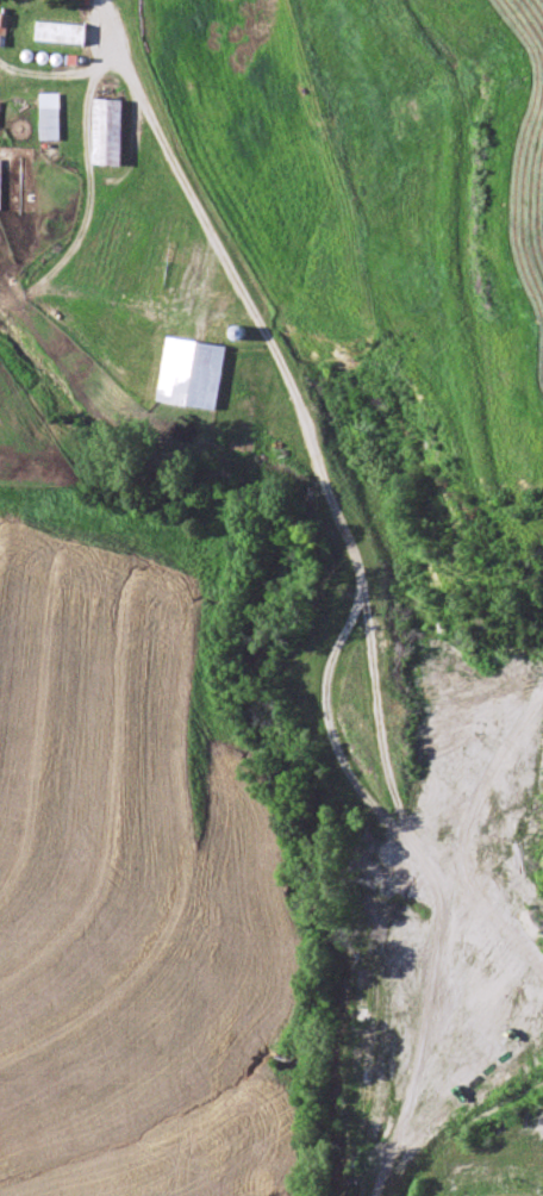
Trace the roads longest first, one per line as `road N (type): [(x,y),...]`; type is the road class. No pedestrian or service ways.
road 1 (residential): [(310,824),(297,522),(310,417),(103,0)]
road 2 (residential): [(390,1195),(356,970),(310,824)]

